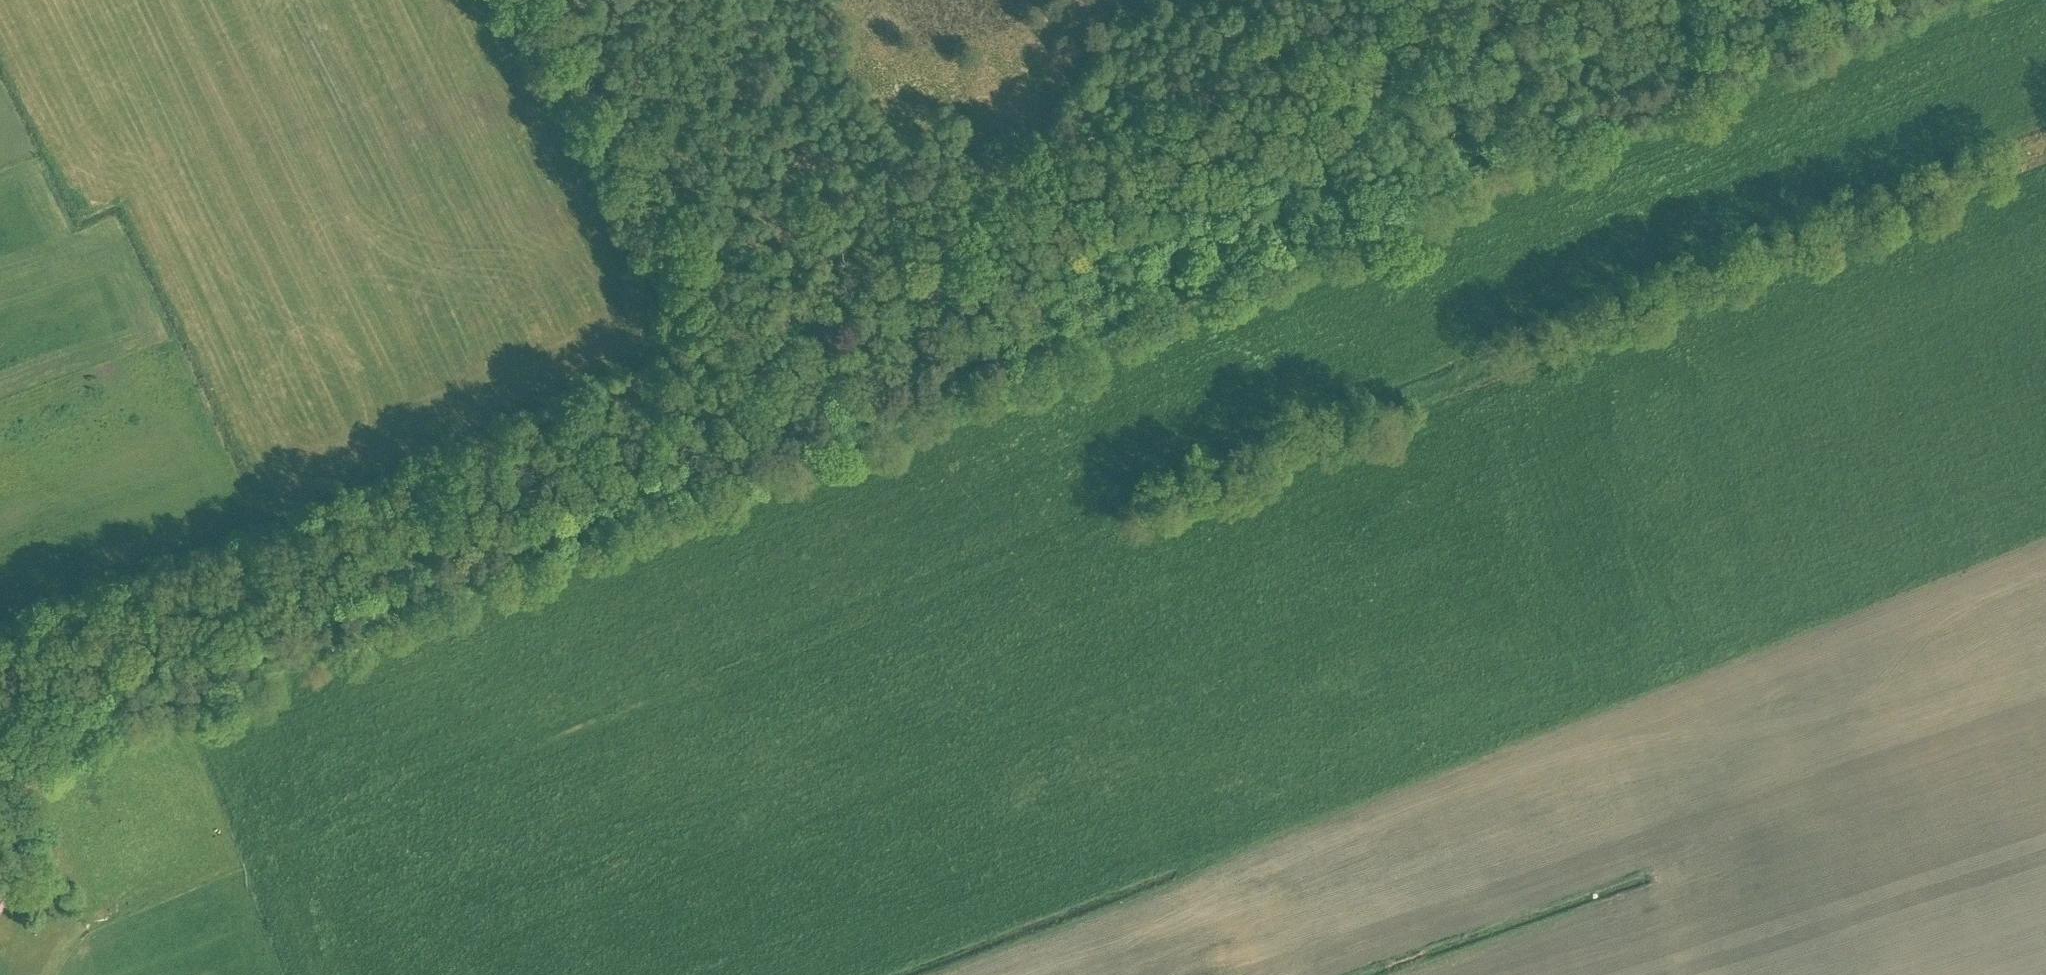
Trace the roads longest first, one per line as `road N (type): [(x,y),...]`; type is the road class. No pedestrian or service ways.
road 1 (track): [(0,740),(1818,23)]

